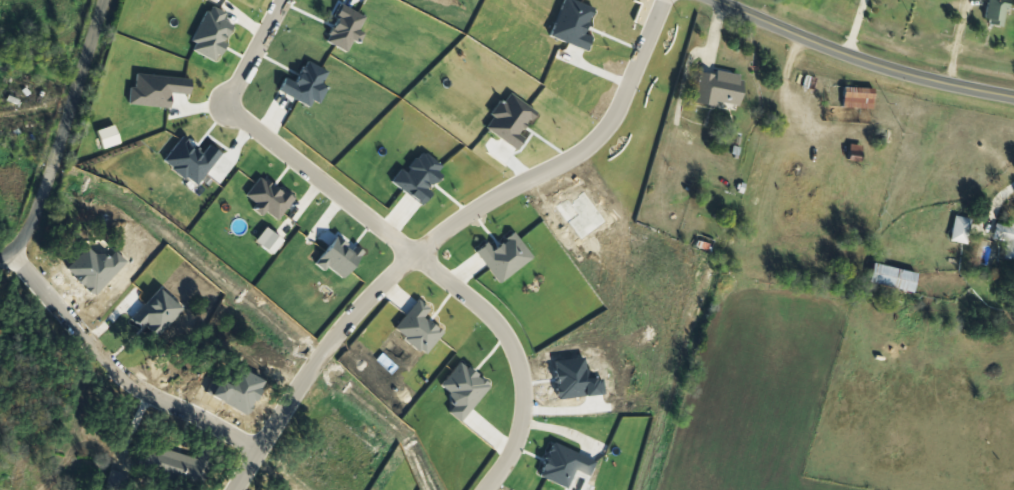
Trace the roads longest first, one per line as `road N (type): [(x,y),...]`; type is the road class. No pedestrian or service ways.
road 1 (residential): [(233,489),(253,446),(374,290),(473,210),(574,157),(606,131),(659,0)]
road 2 (residential): [(482,489),(518,427),(516,357),(501,330),(229,105)]
road 3 (residential): [(12,255),(115,373),(253,446)]
road 4 (tertiary): [(1013,97),(910,75),(722,0)]
road 5 (residential): [(0,261),(27,242),(42,211),(109,0)]

